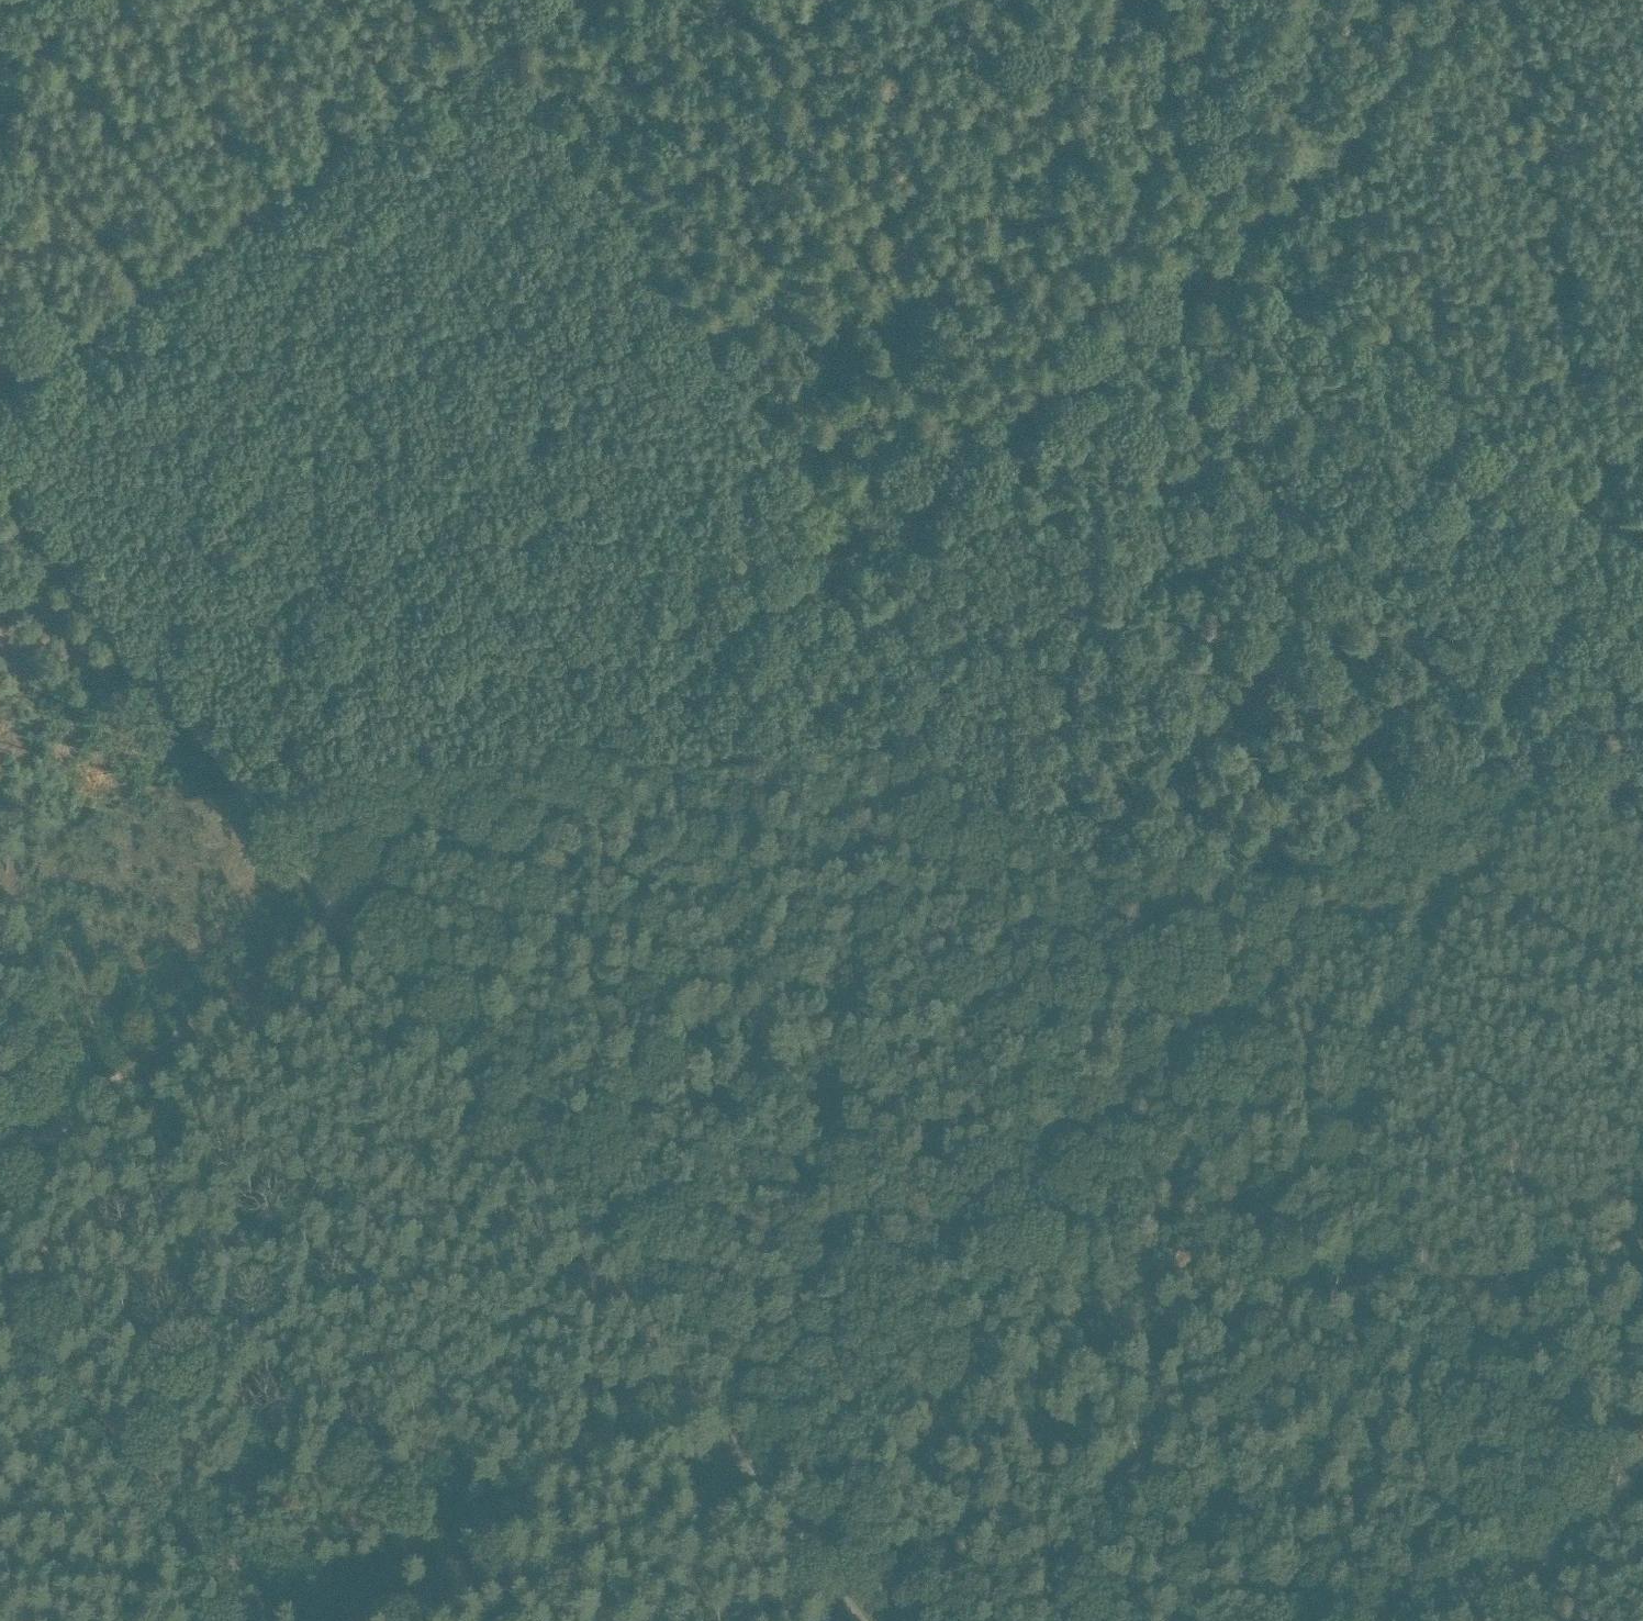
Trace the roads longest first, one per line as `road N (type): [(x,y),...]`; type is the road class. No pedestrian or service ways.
road 1 (track): [(1523,1620),(1494,1581),(1613,1517),(1254,1020)]
road 2 (track): [(1254,1020),(1010,1198),(729,1427)]
road 3 (track): [(1642,717),(1457,869),(1254,1020)]
road 4 (track): [(695,1381),(364,1584),(337,1620)]

